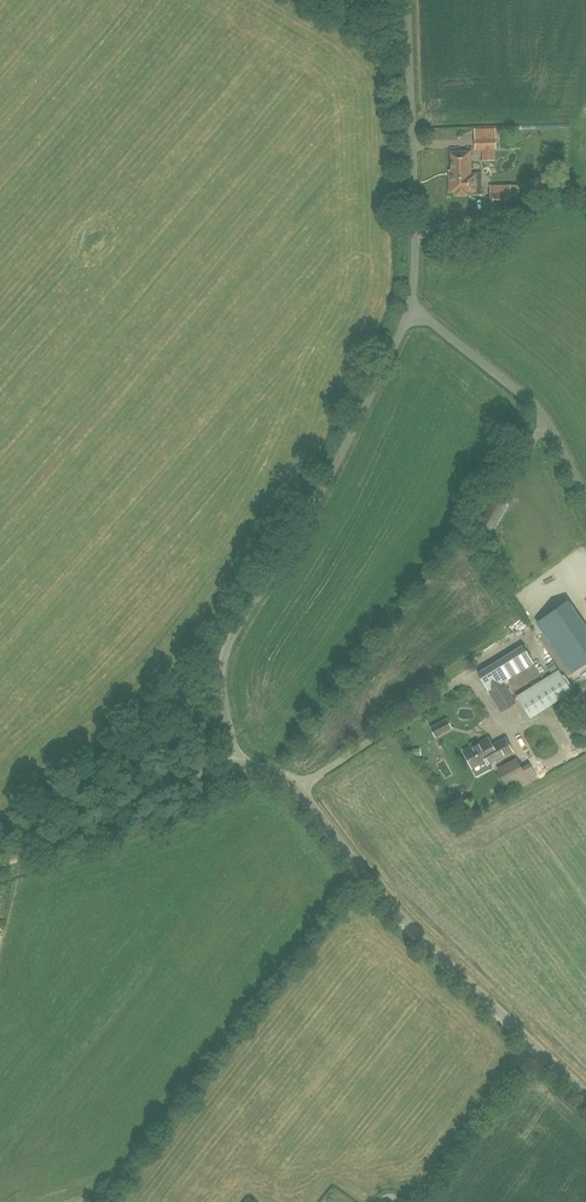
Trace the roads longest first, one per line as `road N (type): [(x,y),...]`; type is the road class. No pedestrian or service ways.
road 1 (unclassified): [(232,766),(230,648),(274,581),(412,308),(406,0)]
road 2 (tertiary): [(585,1095),(370,883),(297,788),(270,772),(232,766)]
road 3 (tertiary): [(0,862),(171,778),(232,766)]

